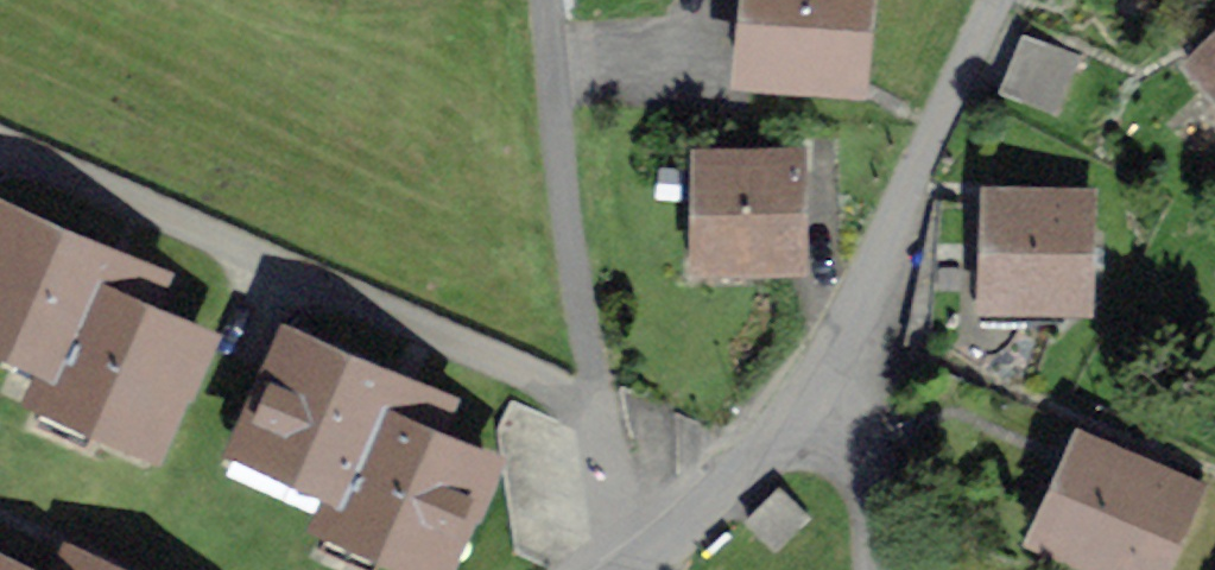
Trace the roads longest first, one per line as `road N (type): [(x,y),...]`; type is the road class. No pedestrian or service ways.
road 1 (residential): [(621,569),(545,0)]
road 2 (unclassified): [(891,278),(1004,0)]
road 3 (tertiary): [(636,569),(747,484),(840,377)]
road 4 (residential): [(874,569),(874,455),(840,377)]

